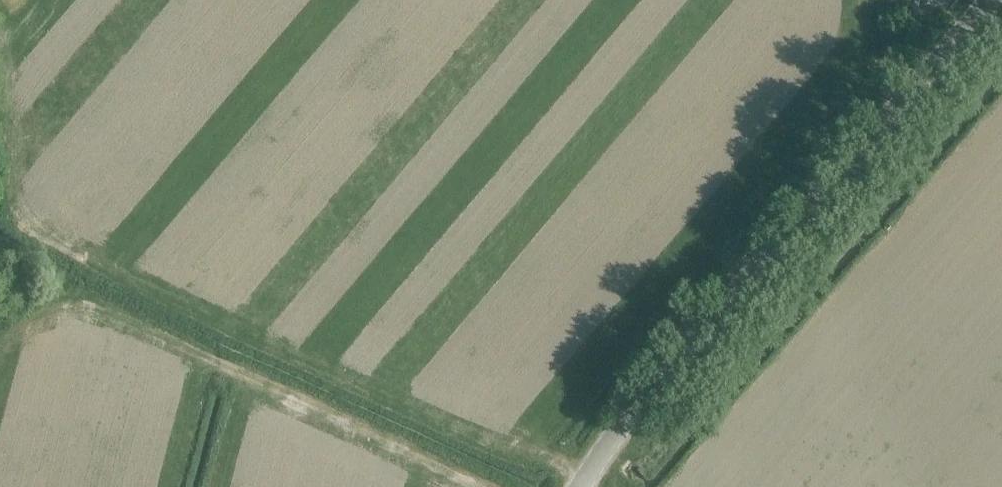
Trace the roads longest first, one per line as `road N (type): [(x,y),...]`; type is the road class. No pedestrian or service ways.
road 1 (tertiary): [(581,486),(626,416),(764,271),(989,0)]

